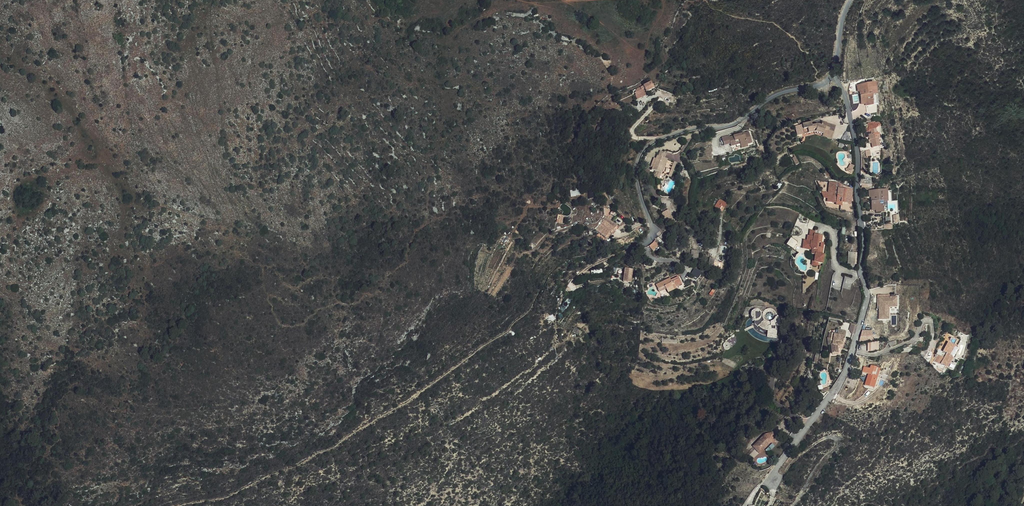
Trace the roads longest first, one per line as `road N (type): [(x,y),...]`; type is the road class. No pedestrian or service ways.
road 1 (track): [(771,479),(818,442),(835,438),(792,505)]
road 2 (track): [(563,1),(509,7),(449,39),(434,37)]

